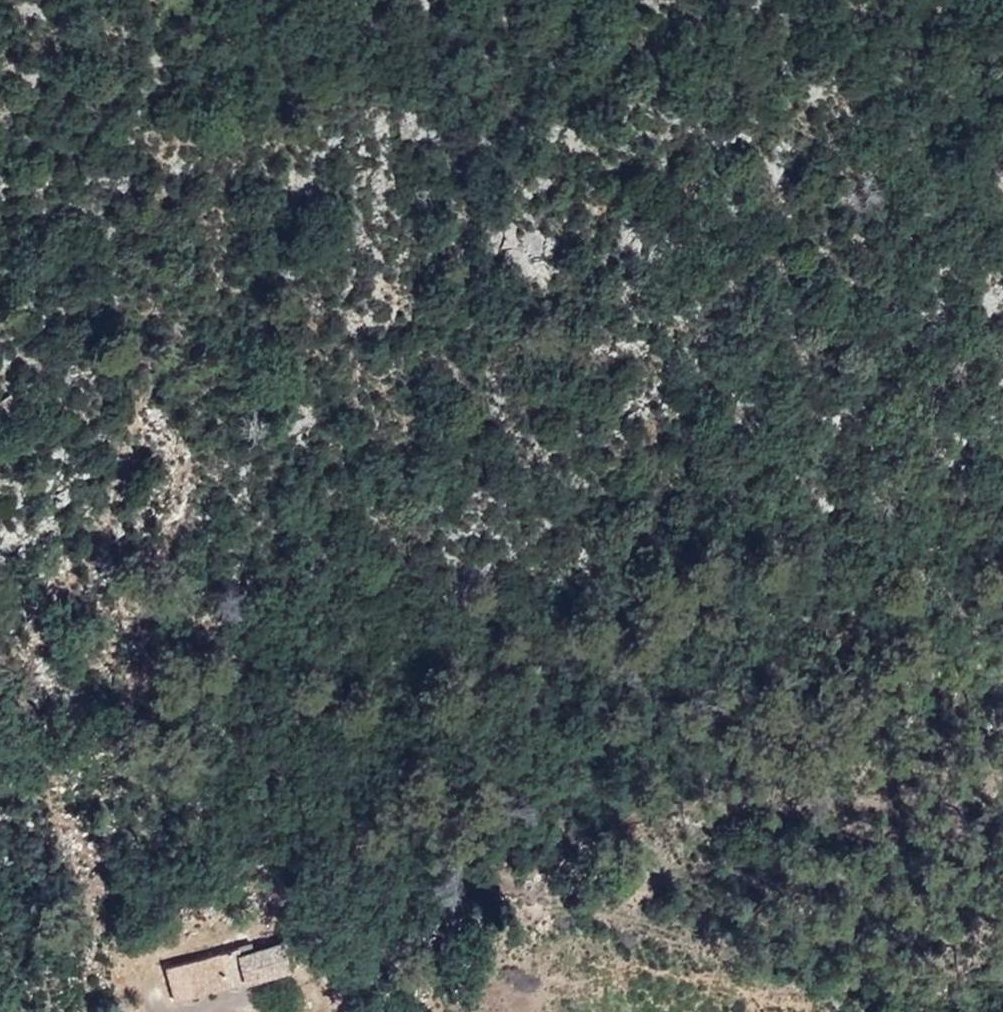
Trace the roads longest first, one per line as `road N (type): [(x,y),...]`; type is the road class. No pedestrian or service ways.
road 1 (track): [(0,585),(168,424),(187,147),(209,0)]

